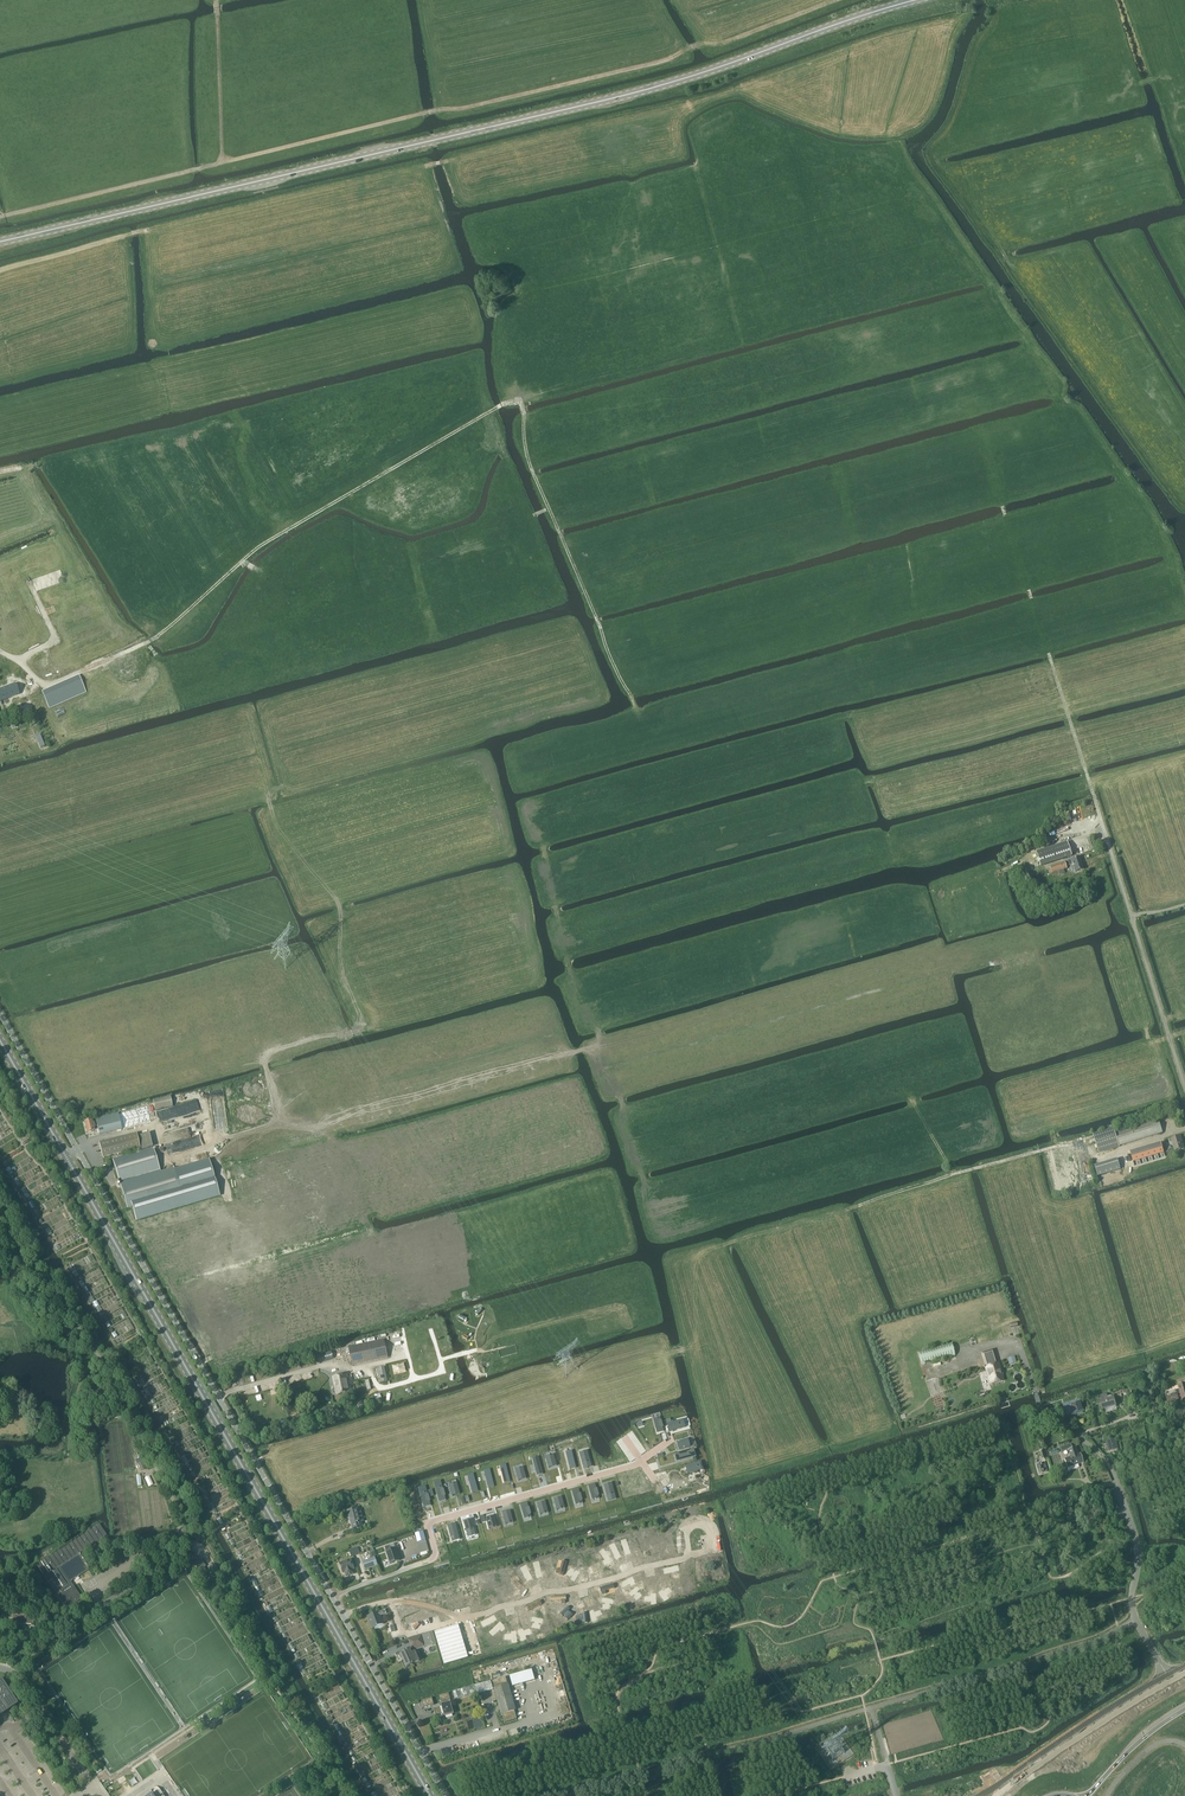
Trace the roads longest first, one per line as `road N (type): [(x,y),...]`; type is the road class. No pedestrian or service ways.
road 1 (secondary): [(0,242),(704,74),(924,0)]
road 2 (track): [(44,687),(148,643),(266,542),(513,401),(522,405),(529,462),(640,715)]
road 3 (track): [(843,0),(675,59),(0,216)]
road 4 (unclassified): [(446,1795),(77,1148)]
road 5 (secondary): [(431,1795),(65,1154)]
road 6 (unclassified): [(0,1635),(59,1633),(171,1560),(182,1539),(168,1484),(68,1301),(27,1276),(0,1233)]
road 7 (track): [(1105,831),(999,493)]
road 8 (unclassified): [(1184,1085),(1105,831)]
road 9 (unclassified): [(1135,1618),(1138,1554),(1113,1470),(1040,1407)]
road 10 (unclassified): [(980,1795),(1166,1676)]
road 11 (track): [(223,158),(217,0)]
road 12 (unclassified): [(77,1148),(0,1014)]
road 13 (secondary): [(65,1154),(0,1040)]
road 14 (motorway): [(1184,1709),(1086,1795)]

